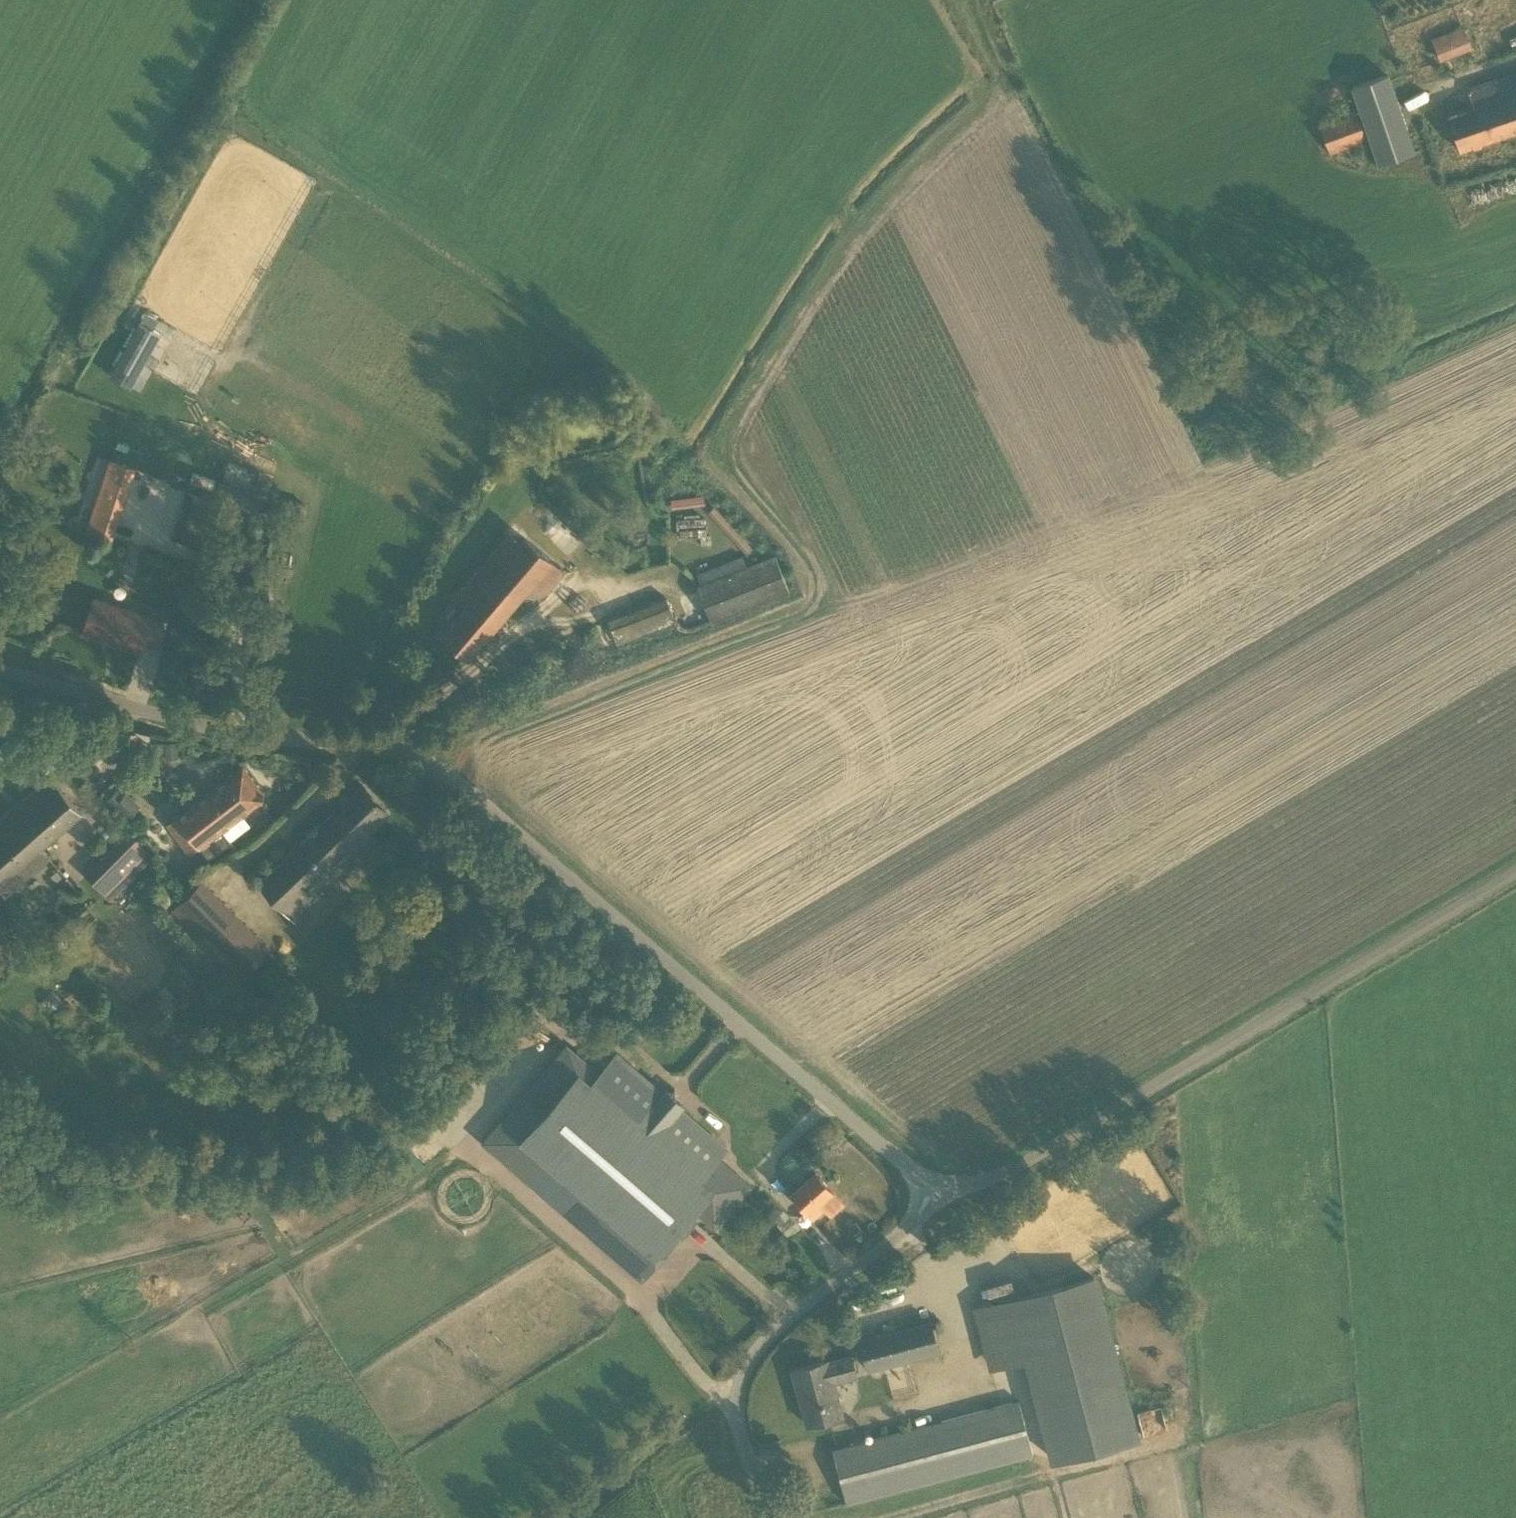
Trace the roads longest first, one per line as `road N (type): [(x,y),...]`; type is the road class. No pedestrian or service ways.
road 1 (track): [(988,0),(1004,45),(988,82),(886,187),(739,409),(735,445),(748,484),(793,536),(806,565),(804,591),(790,607),(722,641),(497,731),(443,765)]
road 2 (unclassified): [(933,1185),(907,1172),(443,765),(403,749),(312,739),(0,662)]
road 3 (unclassified): [(933,1185),(1001,1176),(1515,862)]
road 4 (unclassified): [(787,1517),(757,1442),(748,1384),(773,1331),(907,1236),(933,1185)]

